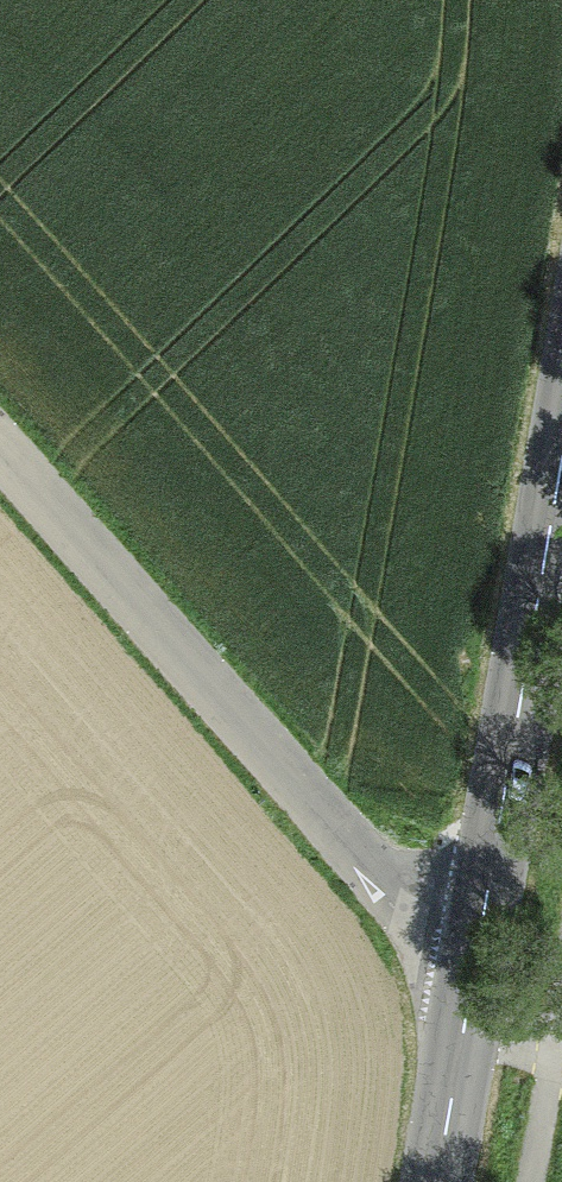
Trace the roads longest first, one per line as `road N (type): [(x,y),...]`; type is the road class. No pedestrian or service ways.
road 1 (residential): [(474,971),(0,444)]
road 2 (tertiary): [(474,971),(561,446)]
road 3 (tertiary): [(439,1181),(474,971)]
road 4 (track): [(474,971),(561,1072)]

